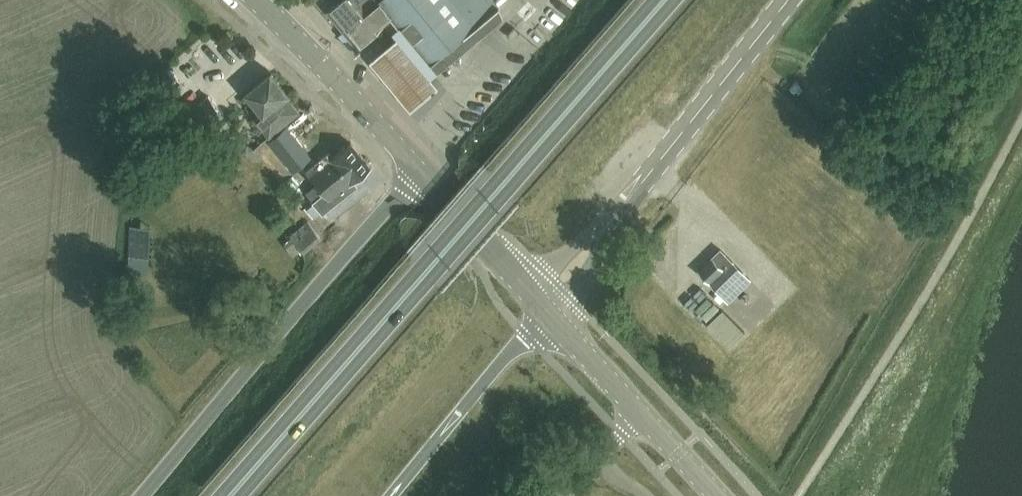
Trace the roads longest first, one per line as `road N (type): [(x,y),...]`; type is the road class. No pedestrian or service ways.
road 1 (trunk): [(230,495),(664,0)]
road 2 (trunk): [(424,173),(143,495)]
road 3 (secondary): [(546,310),(788,0)]
road 4 (trunk): [(391,495),(546,310)]
road 5 (secondary): [(424,173),(257,0)]
road 6 (secondary): [(546,310),(424,173)]
road 7 (secondary): [(640,413),(546,310)]

